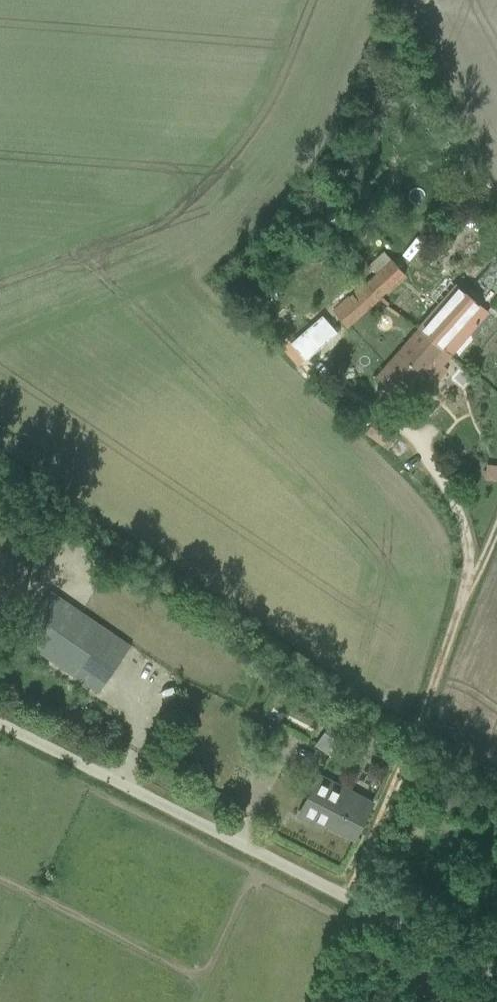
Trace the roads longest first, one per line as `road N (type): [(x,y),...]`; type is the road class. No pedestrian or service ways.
road 1 (unclassified): [(346,897),(471,581),(457,507),(428,451)]
road 2 (unclassified): [(346,897),(0,723)]
road 3 (unclassified): [(496,971),(346,897)]

